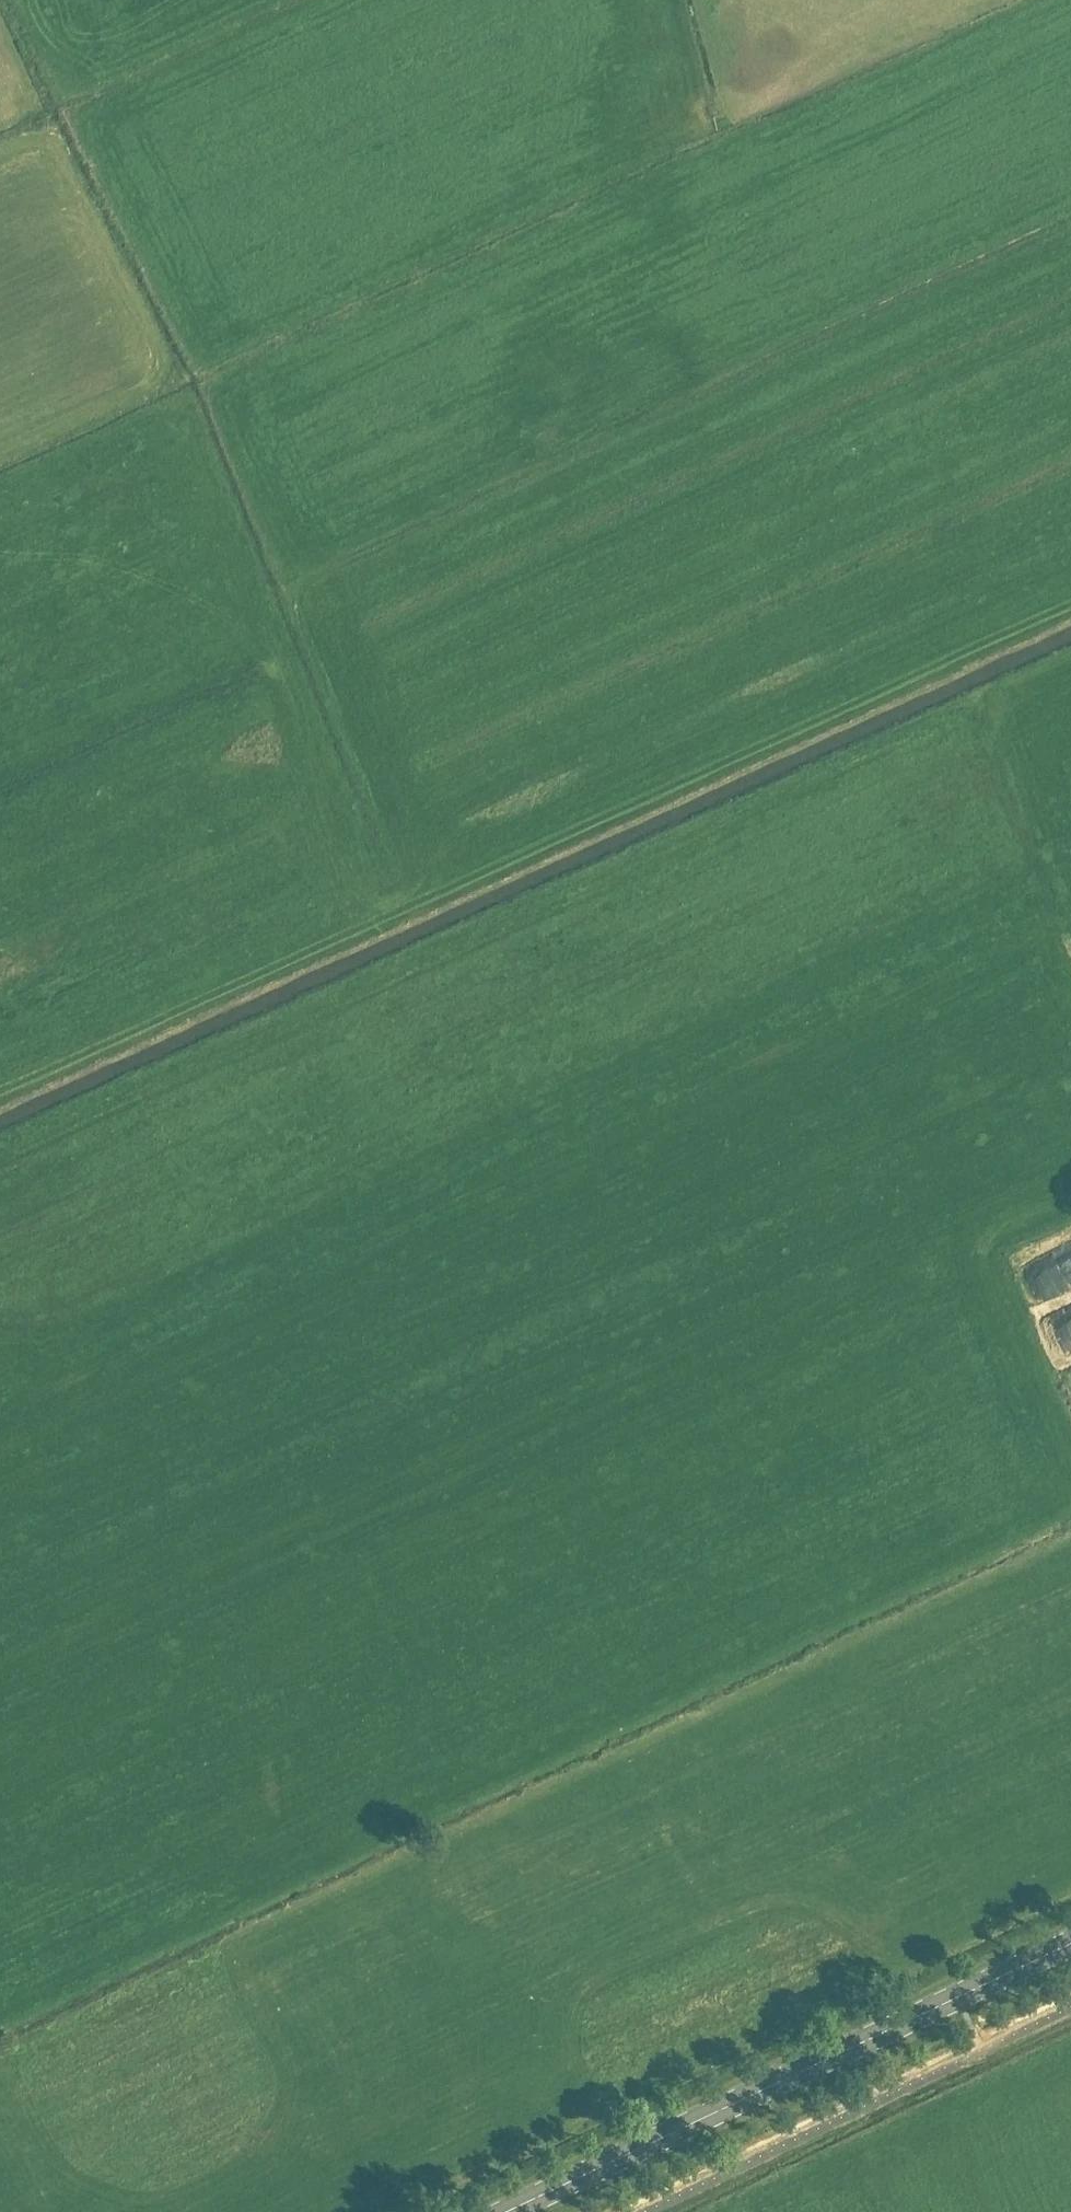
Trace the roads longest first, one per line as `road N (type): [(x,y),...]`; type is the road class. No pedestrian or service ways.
road 1 (secondary): [(492,2211),(1070,1935)]

